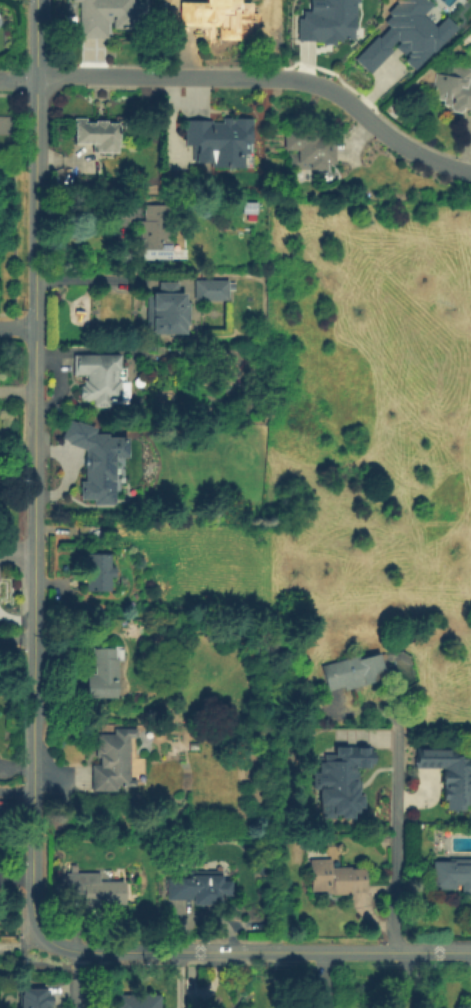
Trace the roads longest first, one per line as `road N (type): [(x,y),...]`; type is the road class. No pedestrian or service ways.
road 1 (residential): [(32,327),(36,933),(76,951),(470,951)]
road 2 (residential): [(34,78),(273,75),(318,84)]
road 3 (residential): [(34,78),(32,327)]

